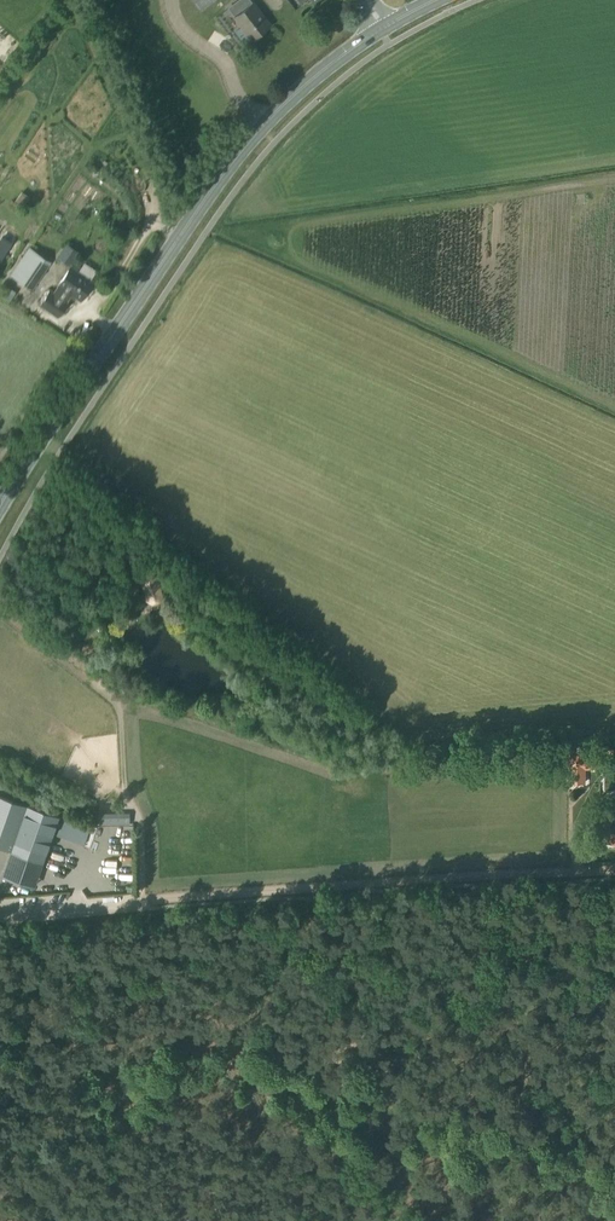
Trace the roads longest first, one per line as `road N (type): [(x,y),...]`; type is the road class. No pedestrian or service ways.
road 1 (primary): [(0,504),(246,144),(330,65),(382,28)]
road 2 (track): [(128,902),(614,870)]
road 3 (unclassified): [(0,911),(128,902)]

